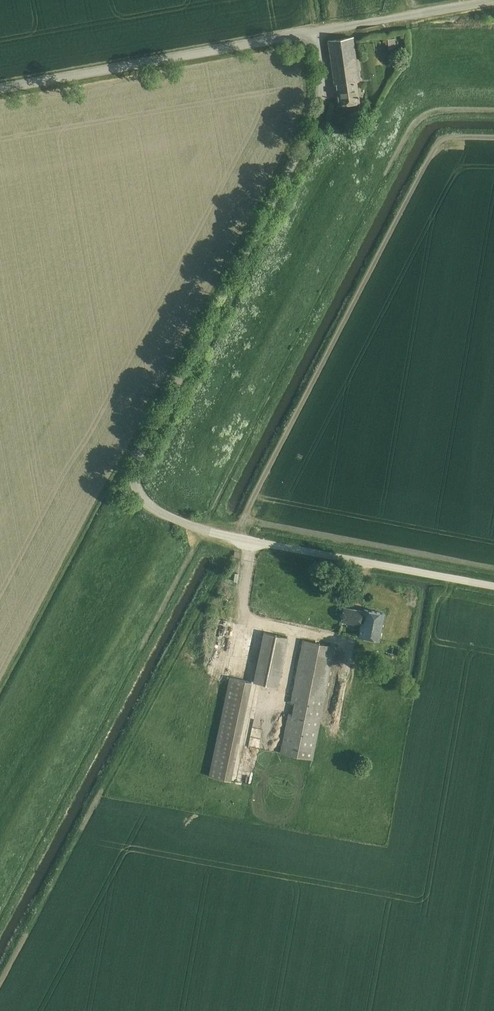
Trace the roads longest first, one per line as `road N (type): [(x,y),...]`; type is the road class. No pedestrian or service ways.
road 1 (unclassified): [(493,586),(179,521),(139,488),(138,465),(320,115),(325,89),(316,32)]
road 2 (unclassified): [(0,89),(316,32)]
road 3 (unclassified): [(316,32),(493,0)]

